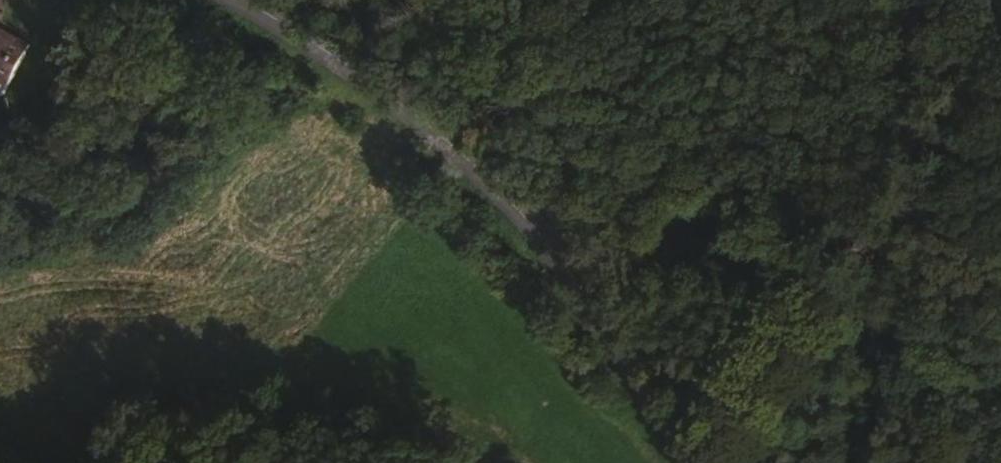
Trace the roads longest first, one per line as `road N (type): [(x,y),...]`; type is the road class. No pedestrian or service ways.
road 1 (secondary): [(696,462),(513,202),(417,114),(224,0)]

